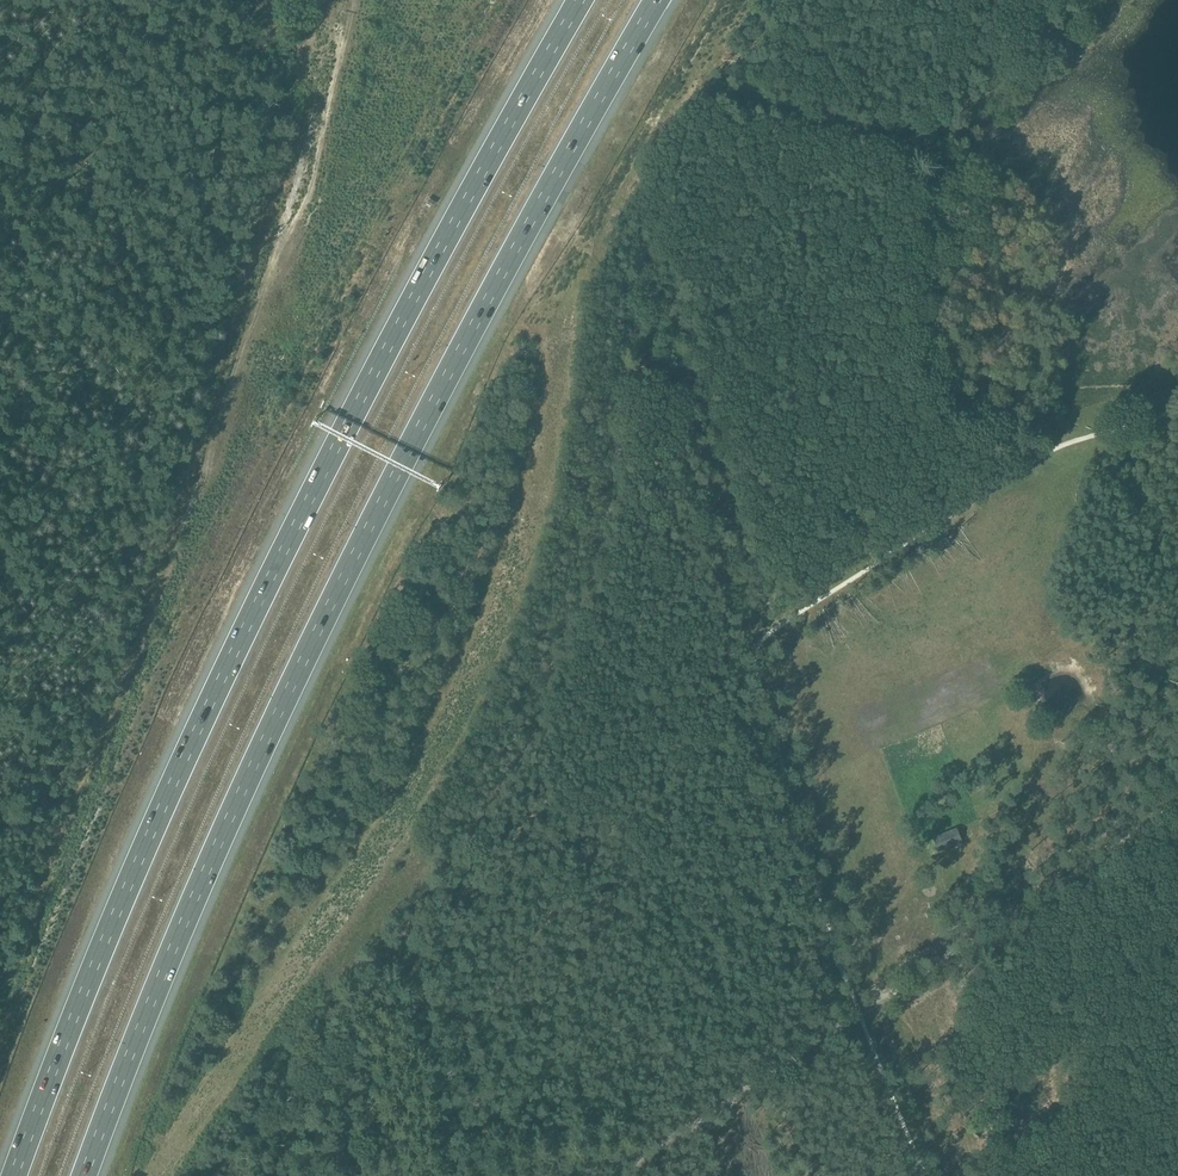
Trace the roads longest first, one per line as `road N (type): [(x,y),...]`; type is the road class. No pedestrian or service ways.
road 1 (motorway): [(84,1175),(209,865),(334,589),(655,0)]
road 2 (motorway): [(579,0),(282,551),(158,817),(14,1175)]
road 3 (track): [(763,663),(698,465),(708,380),(752,328),(781,310),(857,305),(893,129),(937,132),(1086,0)]
road 4 (track): [(348,0),(311,191),(259,302),(205,483)]
road 5 (track): [(882,997),(1177,798)]

